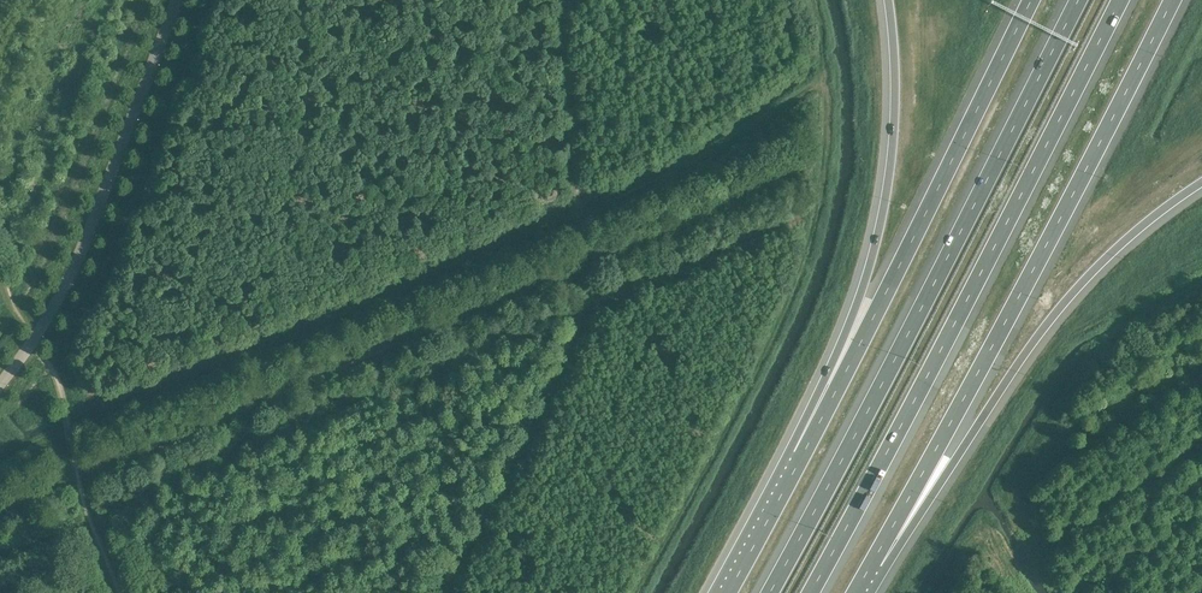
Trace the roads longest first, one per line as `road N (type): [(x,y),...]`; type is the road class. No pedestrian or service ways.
road 1 (motorway): [(810,592),(1121,0)]
road 2 (motorway): [(1076,0),(769,592)]
road 3 (motorway): [(867,572),(1172,0)]
road 4 (motorway): [(867,572),(1053,317),(1123,242),(1201,183)]
road 5 (motorway): [(1031,0),(802,456)]
road 6 (motorway): [(888,0),(895,94),(885,202),(802,456)]
road 7 (motorway): [(802,456),(728,592)]

